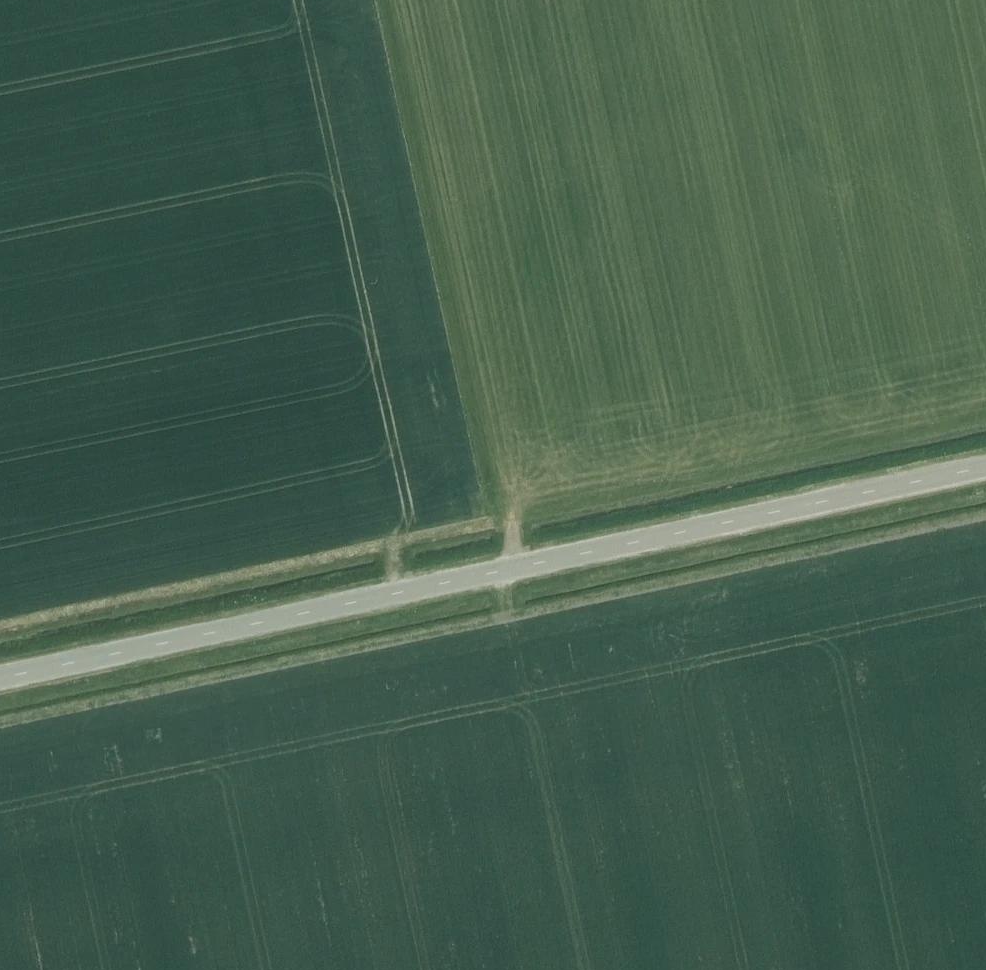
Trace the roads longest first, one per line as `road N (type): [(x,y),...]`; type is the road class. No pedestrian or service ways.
road 1 (tertiary): [(0,684),(985,471)]

